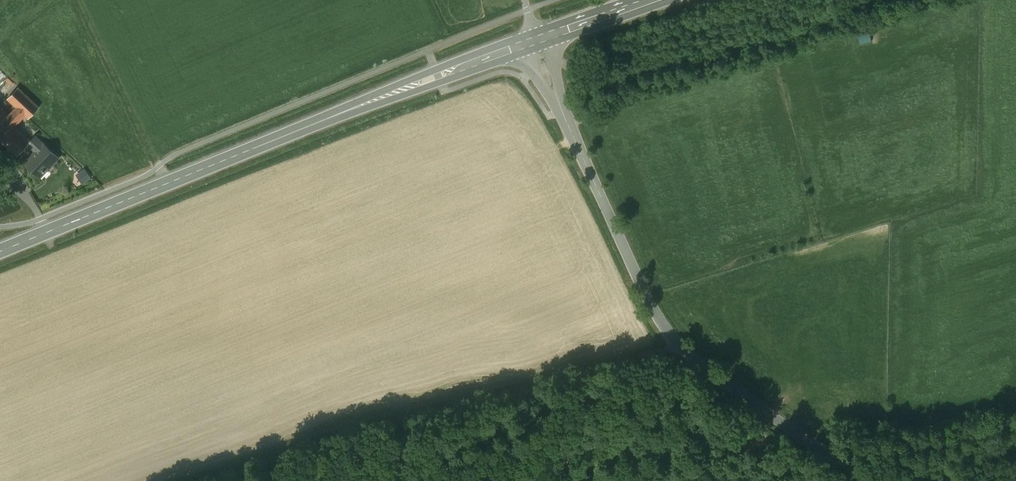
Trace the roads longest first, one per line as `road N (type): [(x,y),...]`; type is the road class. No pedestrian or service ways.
road 1 (secondary): [(0,250),(538,39)]
road 2 (tertiary): [(866,480),(700,364),(670,334),(553,89),(538,39)]

